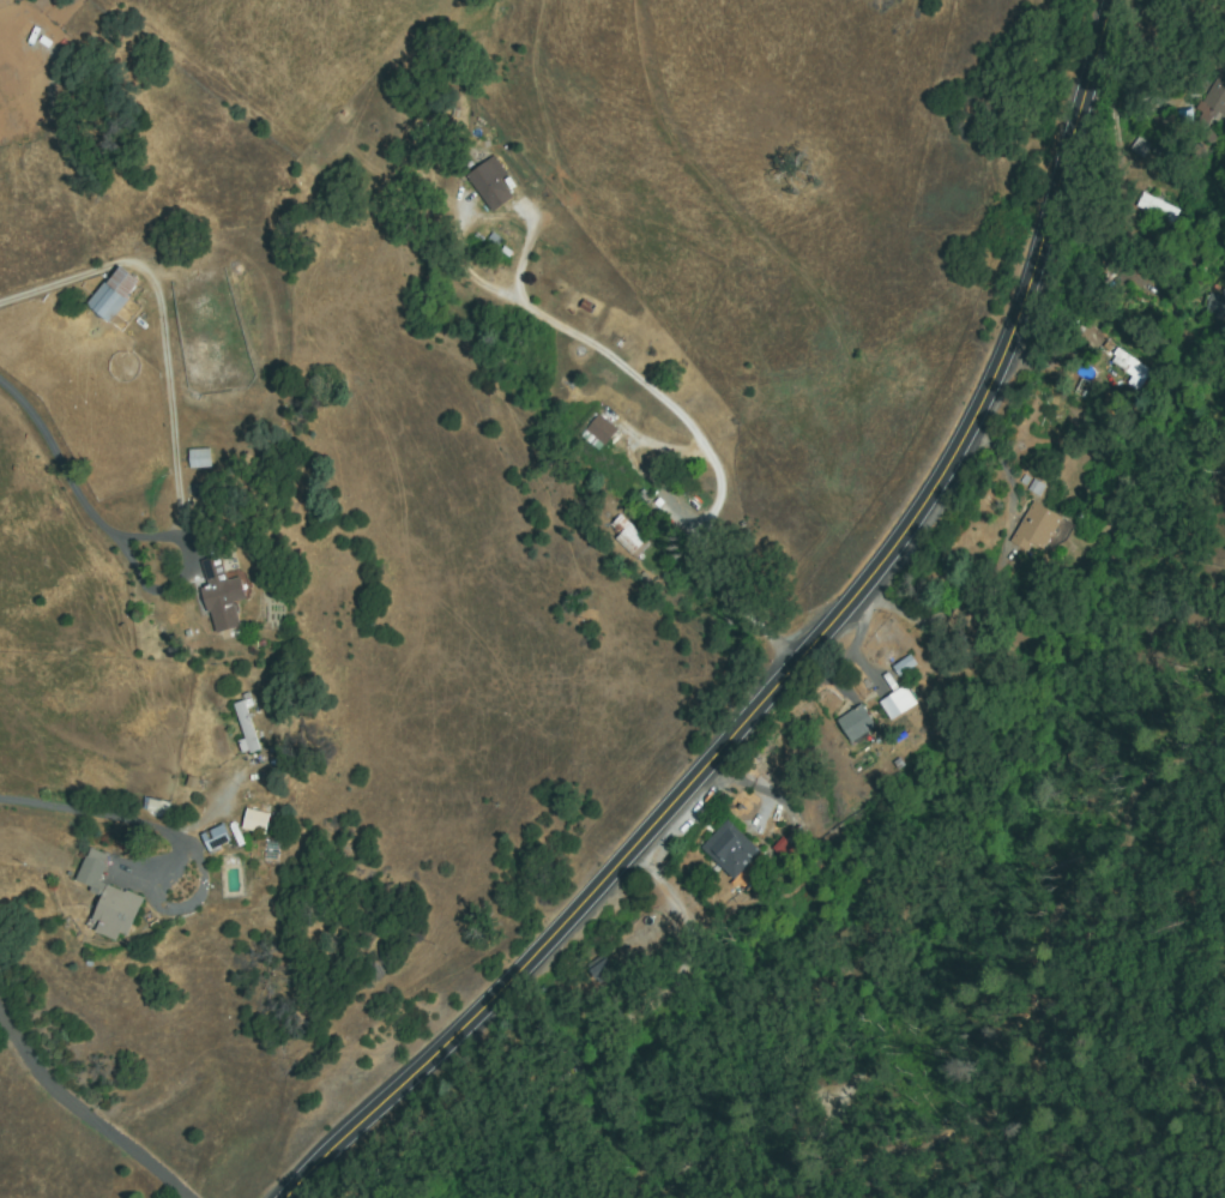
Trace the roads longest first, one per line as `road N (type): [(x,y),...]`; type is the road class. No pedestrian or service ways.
road 1 (primary): [(288,1197),(500,994),(900,540),(977,414),(1019,317),(1110,0)]
road 2 (residential): [(88,0),(295,159)]
road 3 (residential): [(179,1197),(31,1078),(0,1034)]

